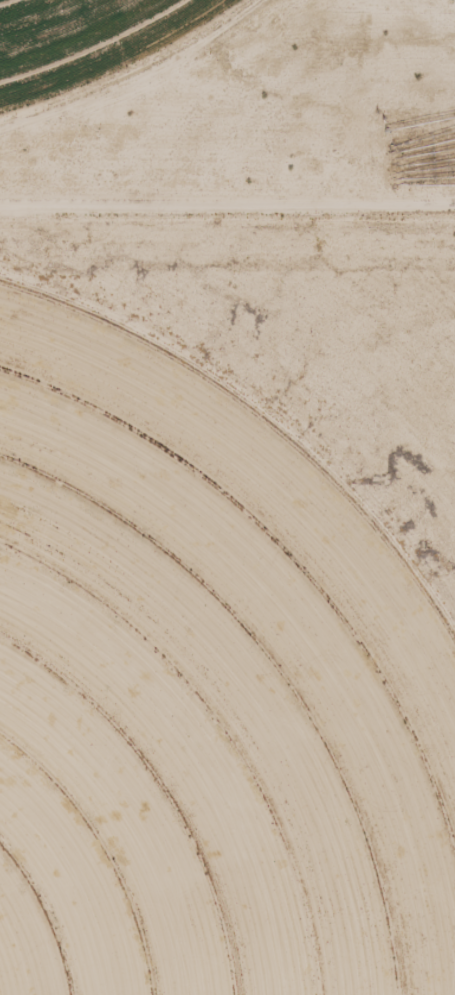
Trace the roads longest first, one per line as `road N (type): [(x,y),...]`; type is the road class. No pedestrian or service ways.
road 1 (residential): [(454,196),(0,191)]

